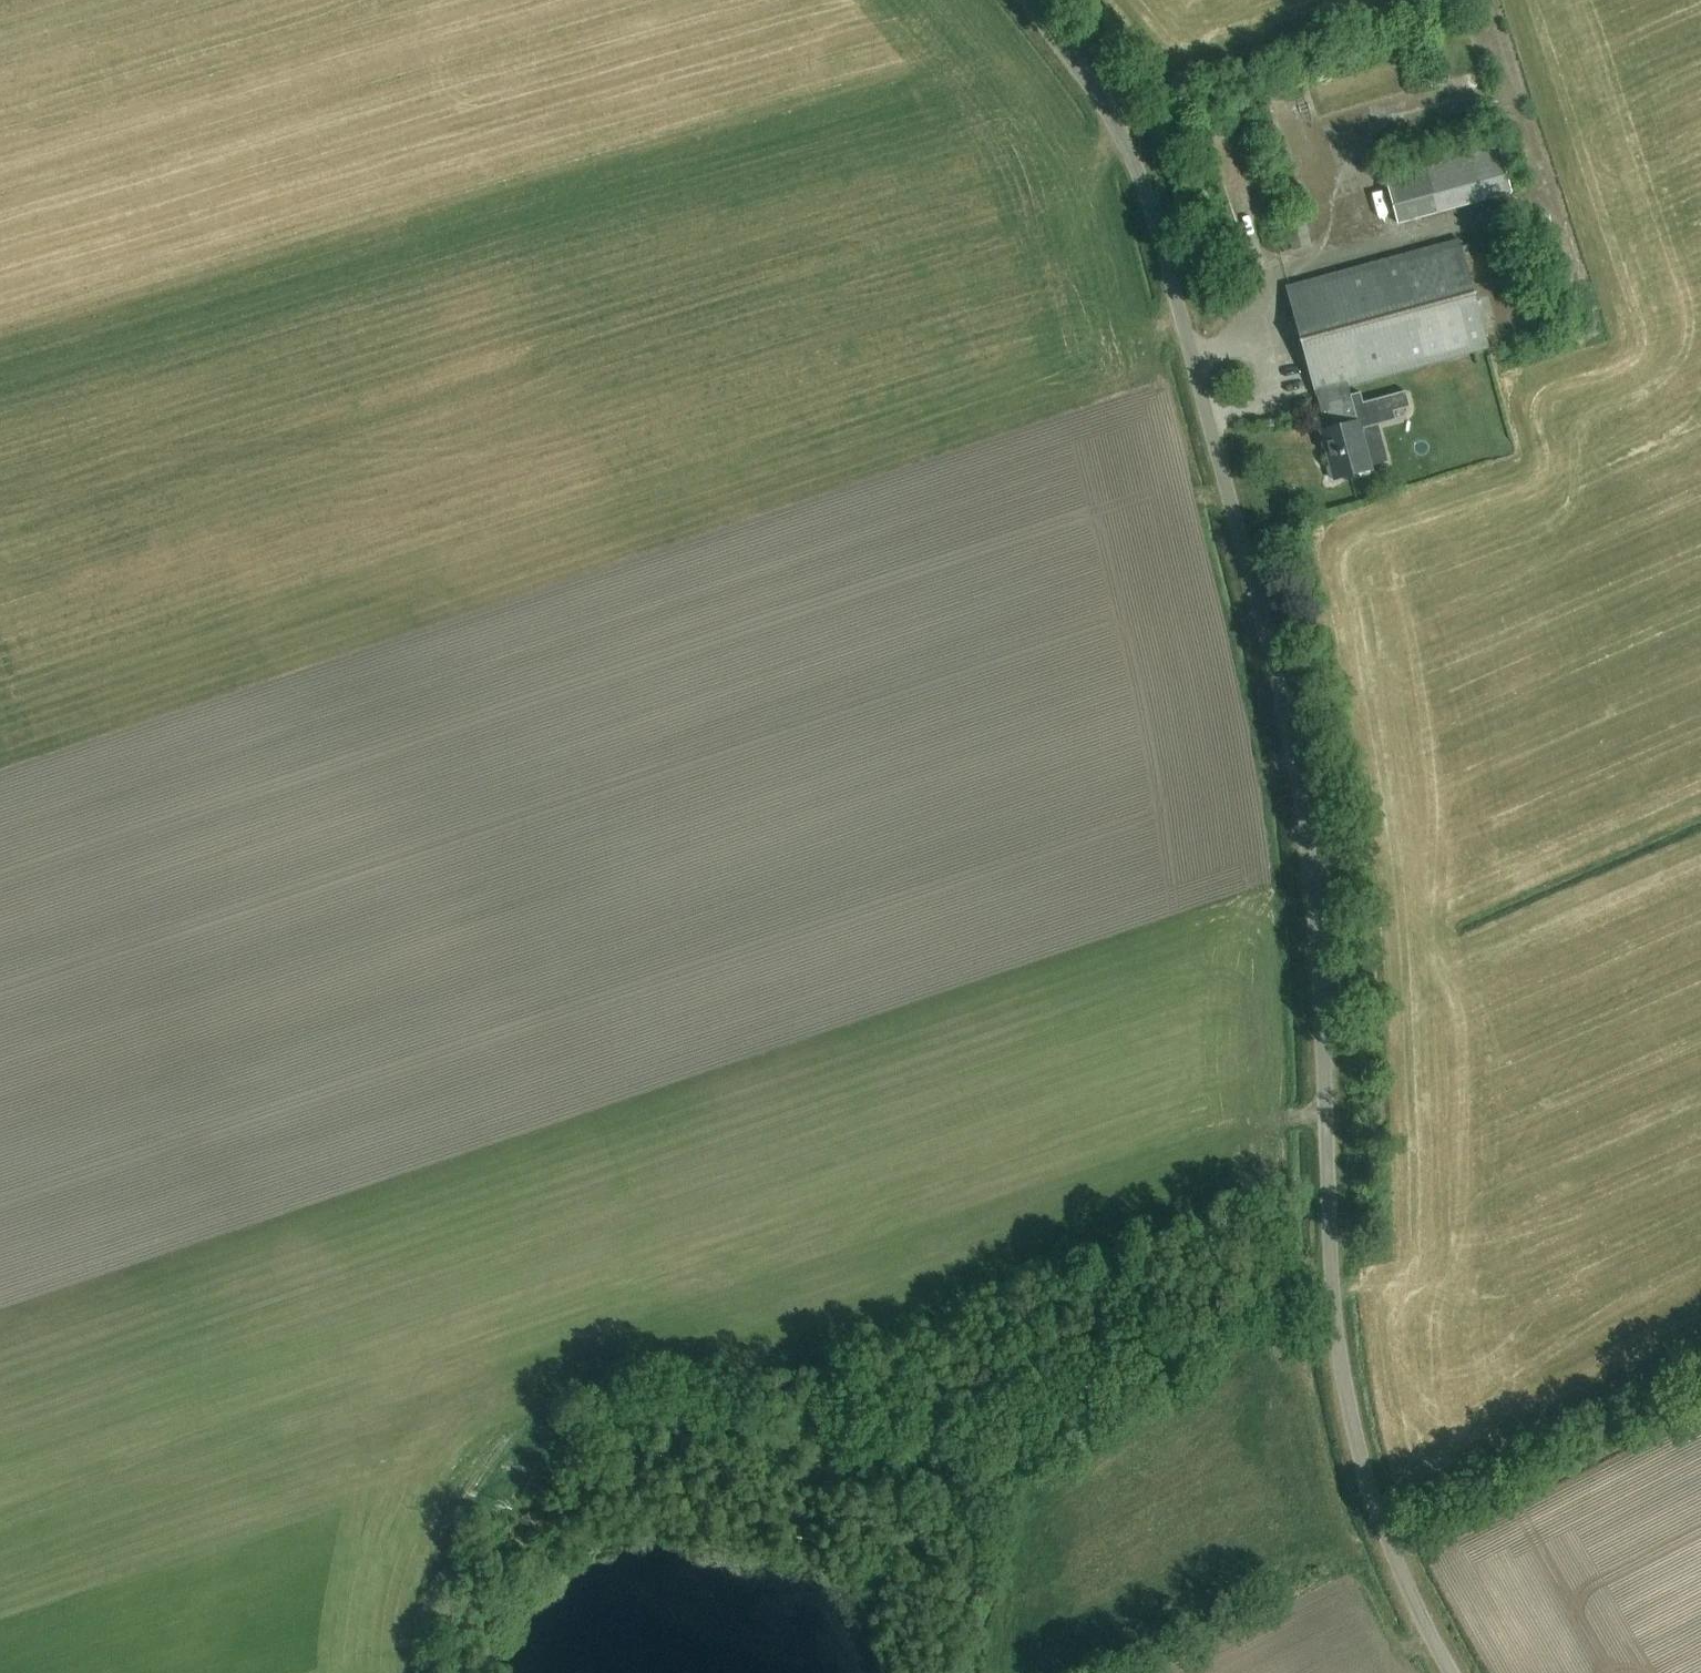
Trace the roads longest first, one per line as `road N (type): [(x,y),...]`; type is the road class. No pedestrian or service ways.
road 1 (unclassified): [(1452,1672),(1386,1537),(1346,1400),(1307,847),(1249,571),(1146,199),(1094,93),(1023,0)]

